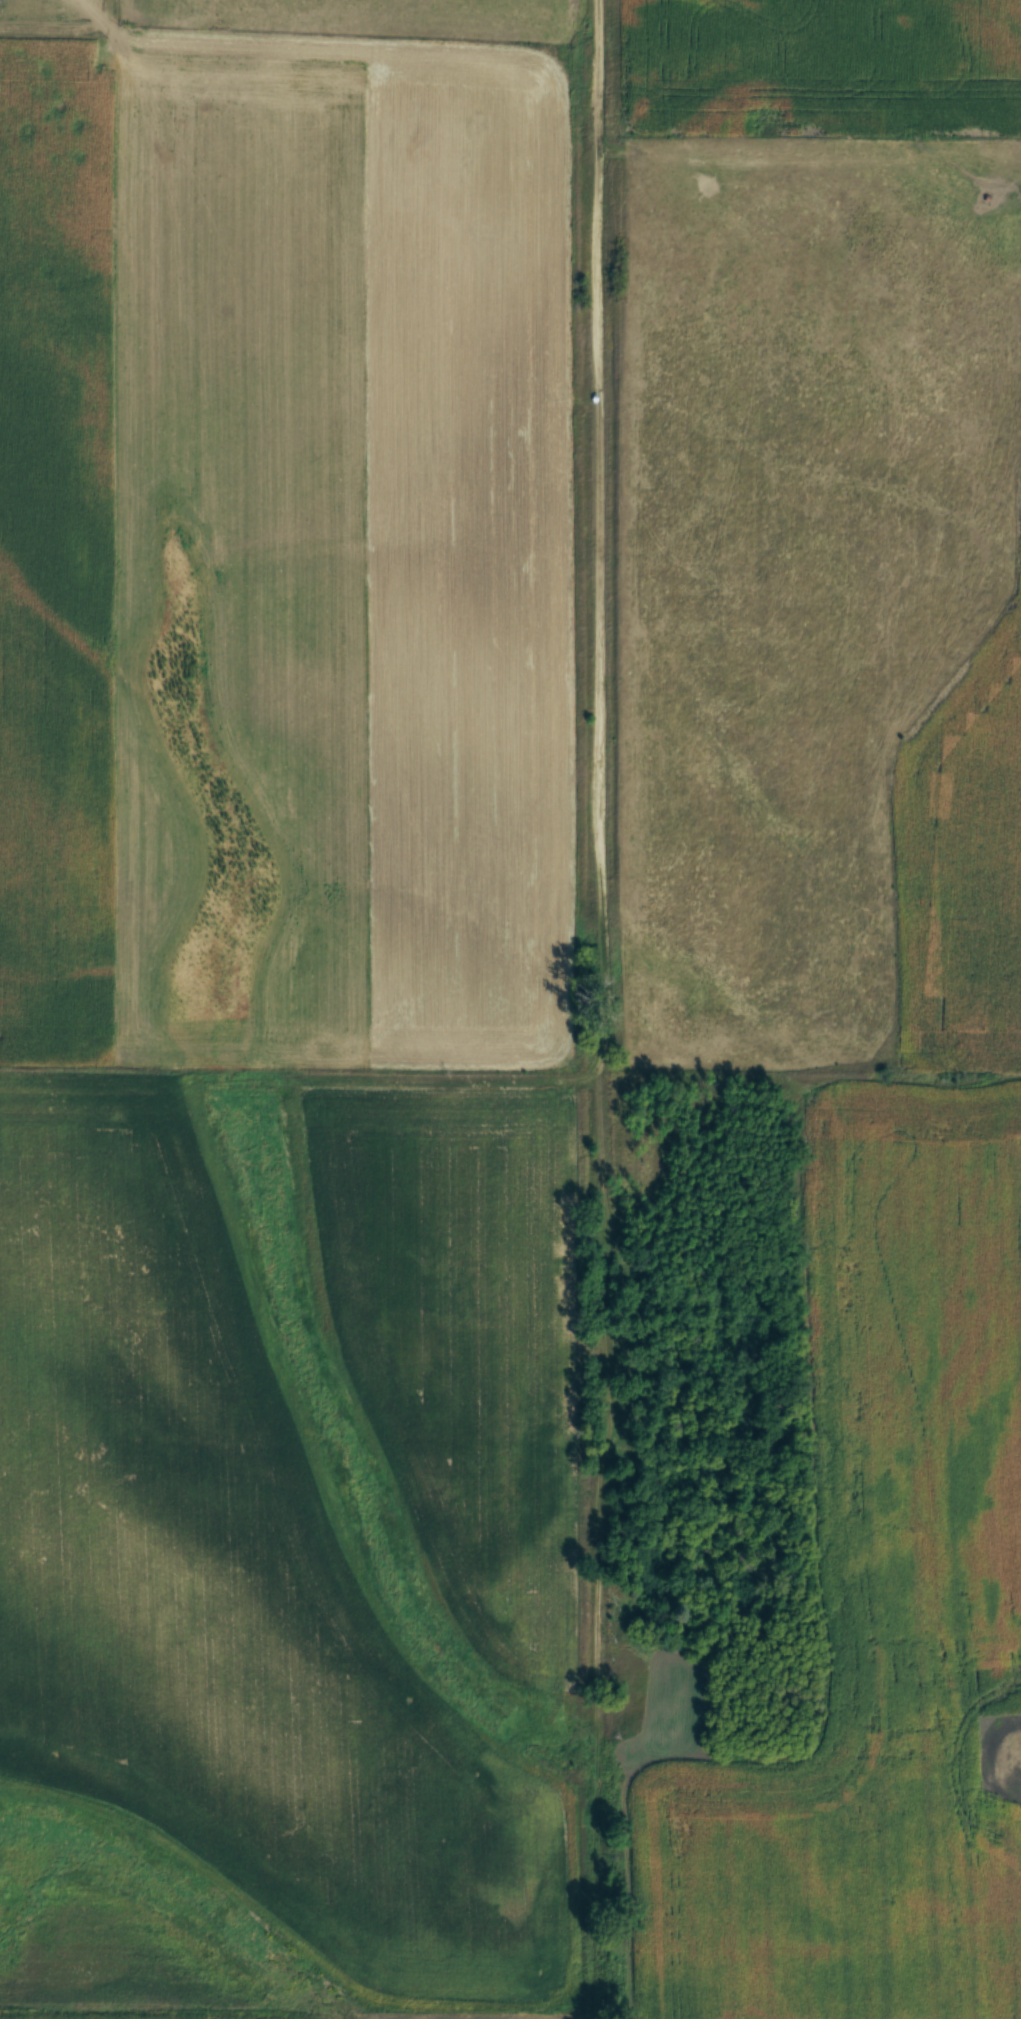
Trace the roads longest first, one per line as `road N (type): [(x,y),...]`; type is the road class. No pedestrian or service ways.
road 1 (track): [(603,2018),(592,0)]

